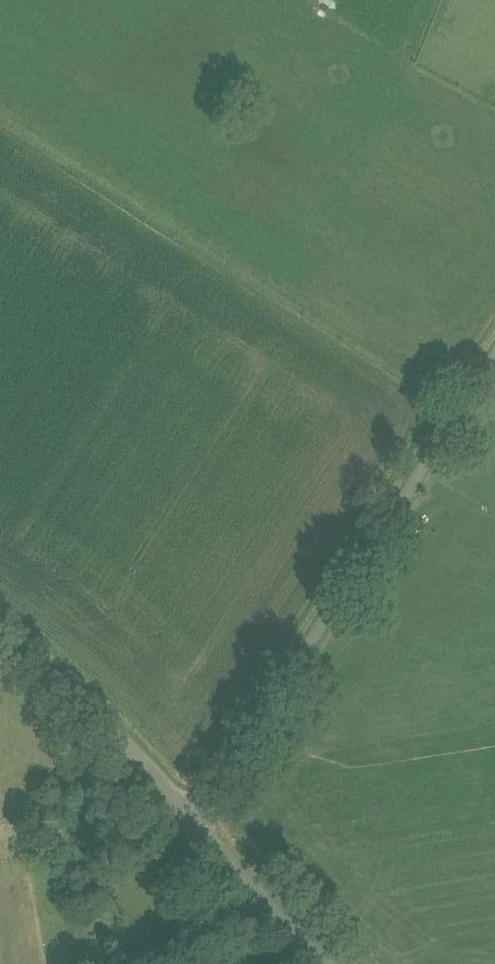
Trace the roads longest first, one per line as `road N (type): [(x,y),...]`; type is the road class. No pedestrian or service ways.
road 1 (unclassified): [(333,963),(82,699),(0,641)]

